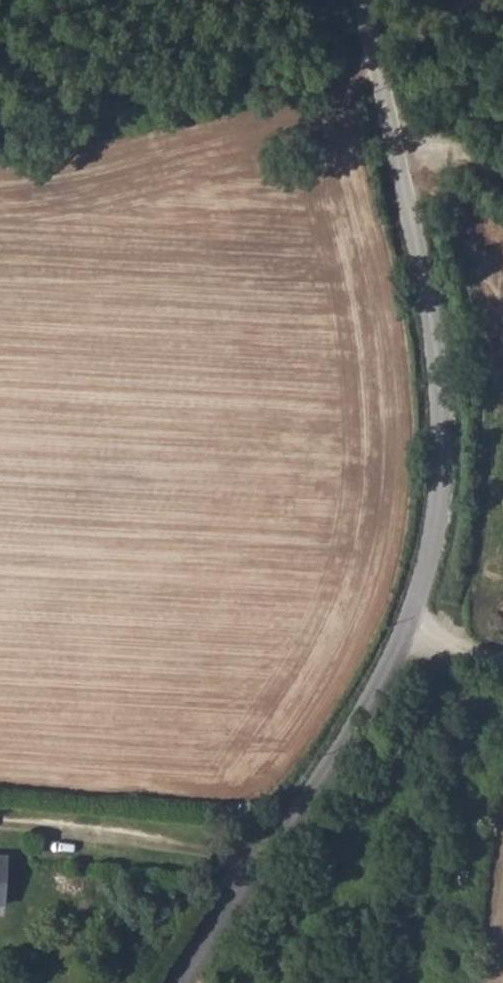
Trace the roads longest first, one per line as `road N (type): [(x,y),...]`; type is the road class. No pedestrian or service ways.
road 1 (unclassified): [(187,982),(328,770),(411,622),(439,507),(442,408),(424,290),(361,0)]
road 2 (track): [(458,651),(484,497),(482,440),(479,365),(441,158)]
road 3 (track): [(0,133),(313,83),(318,92)]

